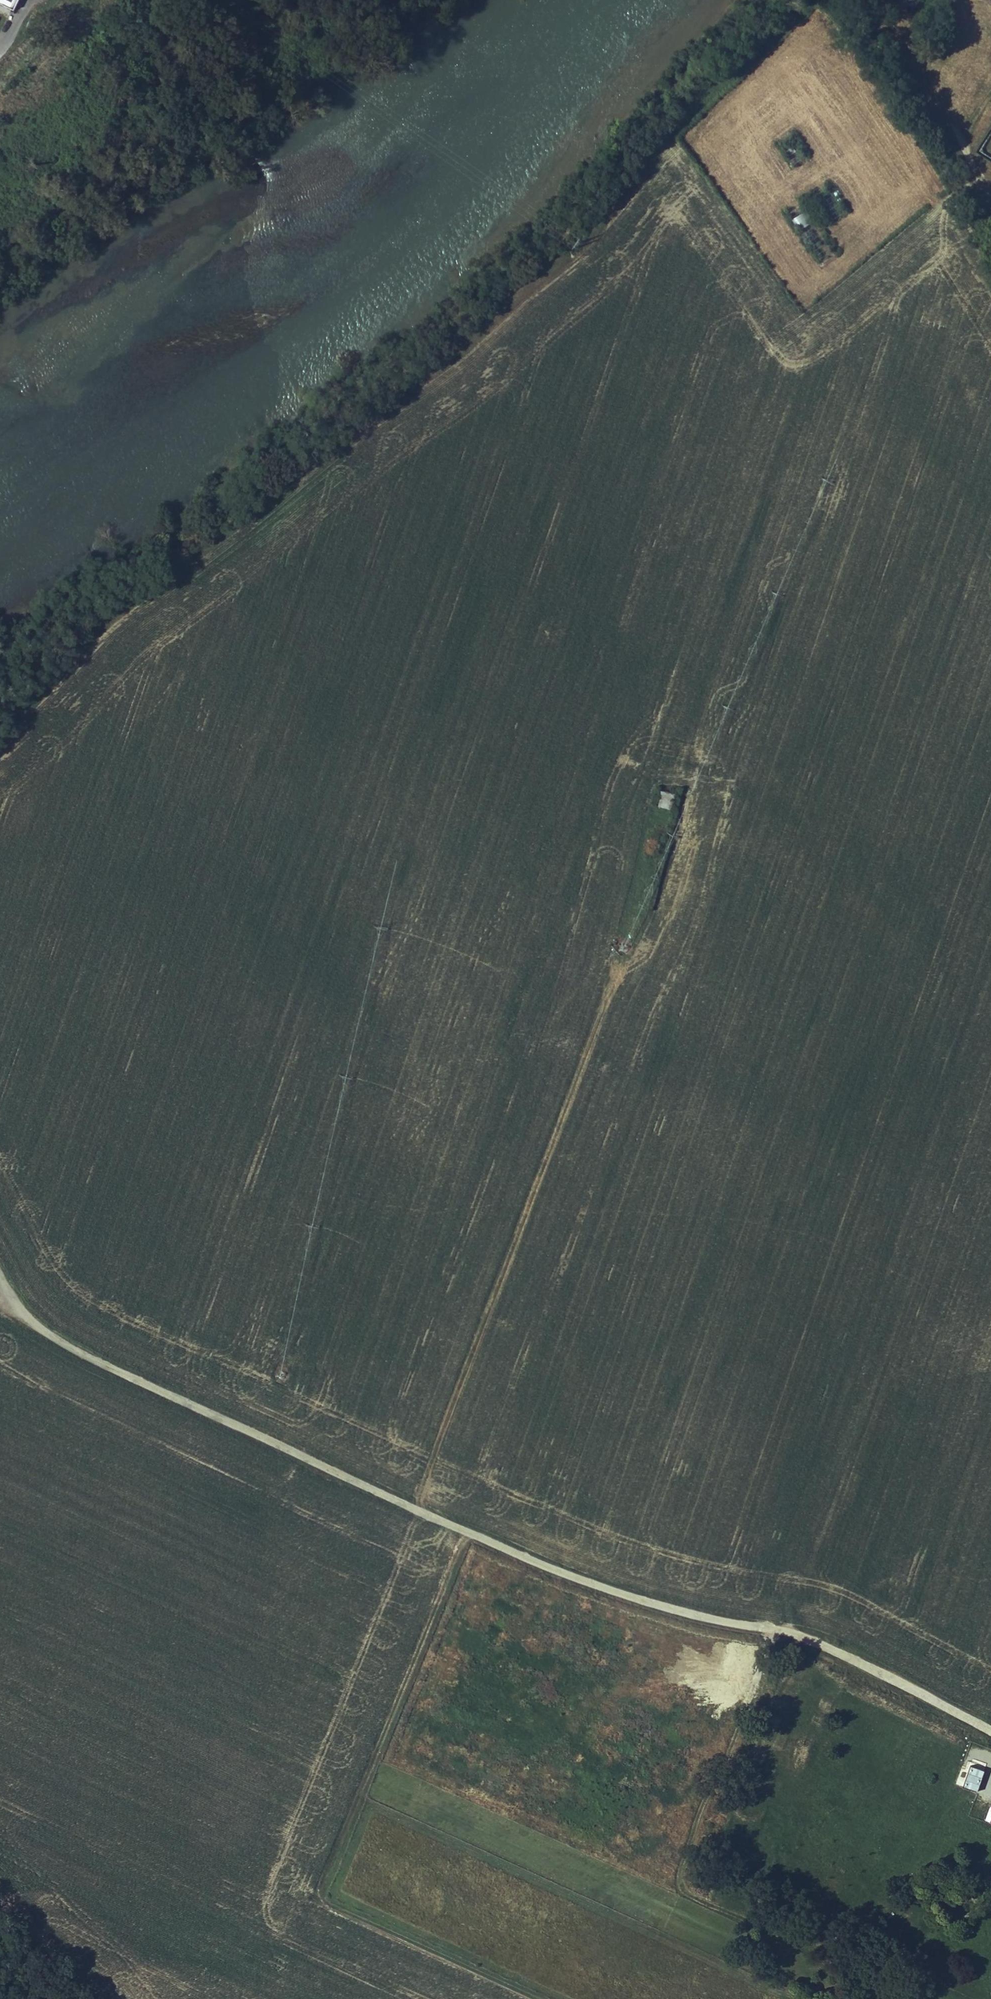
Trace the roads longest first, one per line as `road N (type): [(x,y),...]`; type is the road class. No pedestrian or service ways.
road 1 (unclassified): [(0,1277),(25,1326),(678,1620),(828,1651),(990,1730)]

